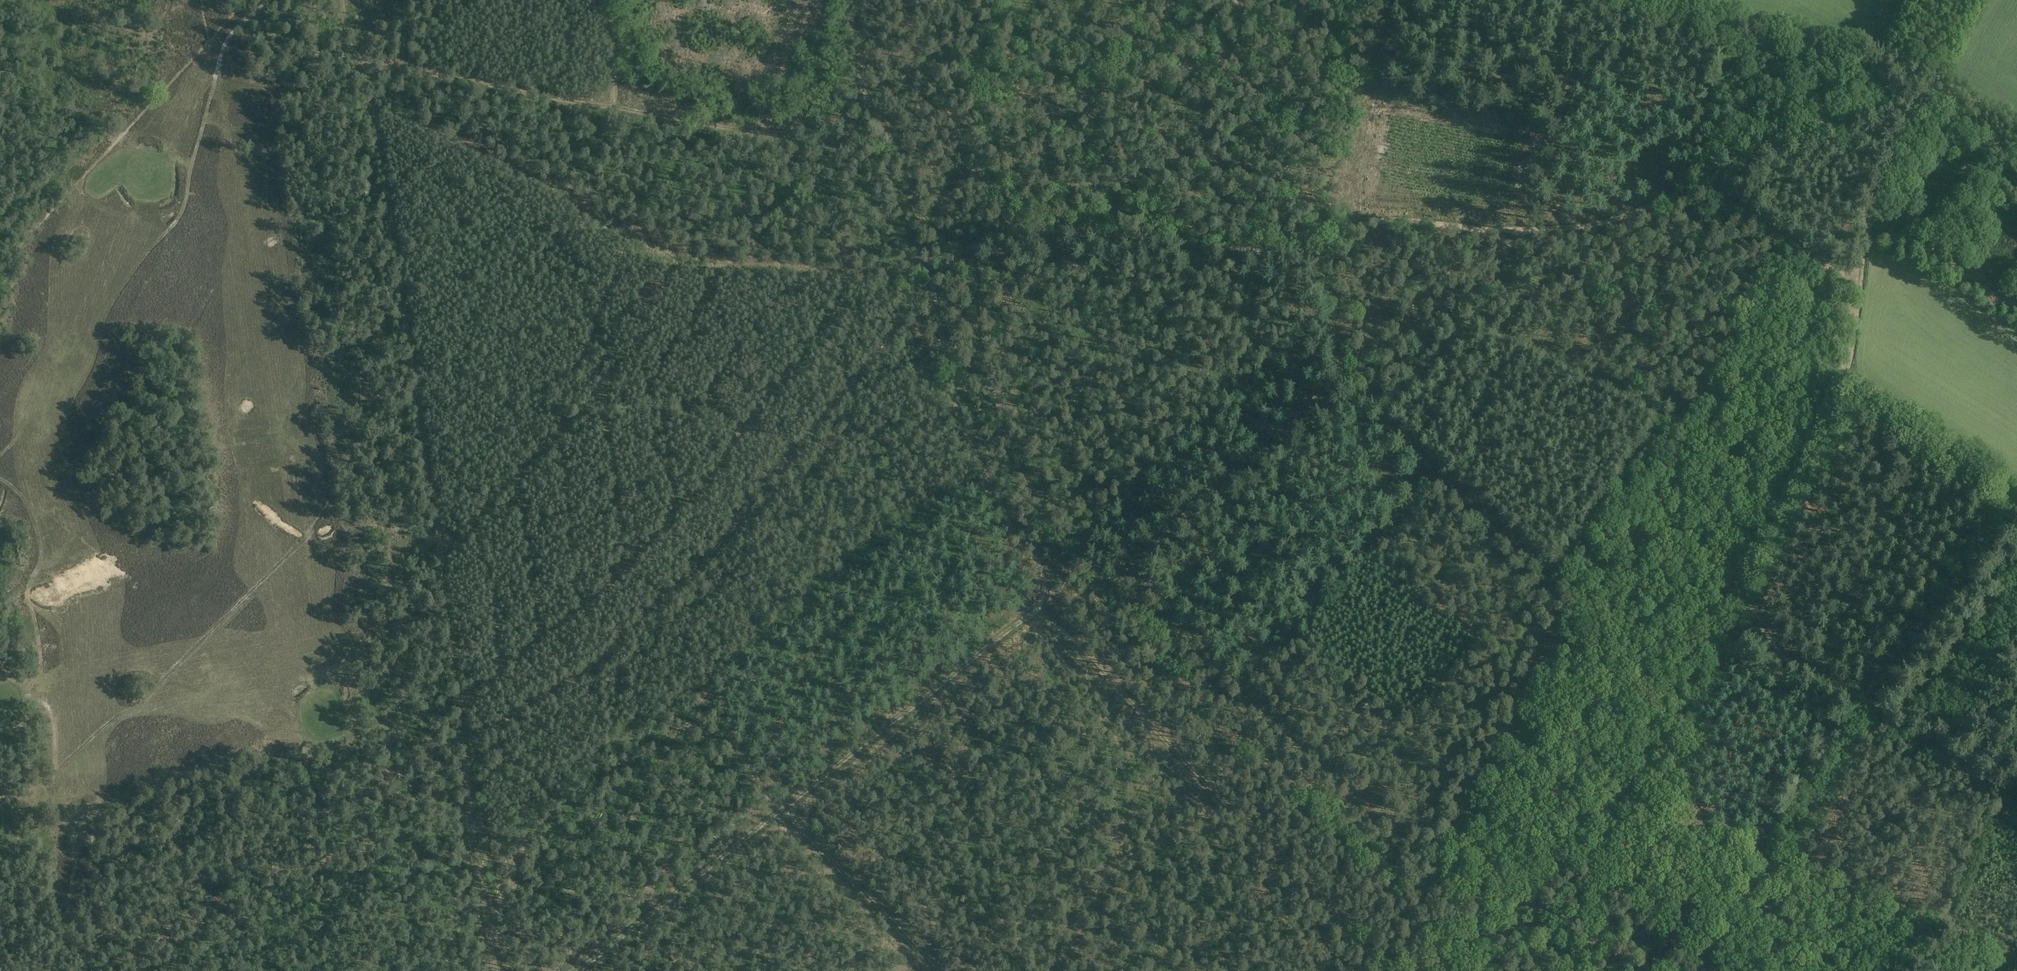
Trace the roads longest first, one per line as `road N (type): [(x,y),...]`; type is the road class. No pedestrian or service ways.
road 1 (track): [(1915,113),(1861,235),(1843,366),(1741,583),(1659,643),(1629,675),(1545,826),(1483,908),(1394,970)]
road 2 (track): [(932,278),(950,253),(1018,231),(1313,252),(1359,225),(1592,227),(1699,191),(1727,199),(1861,278)]
road 3 (track): [(1381,970),(1034,609),(1041,570),(991,486),(942,375),(932,278)]
road 4 (track): [(854,0),(865,111),(860,142),(850,149),(355,62),(342,0)]
road 5 (track): [(355,62),(374,122),(463,740)]
road 6 (track): [(1741,583),(1766,639),(1842,691),(1845,707),(1770,835),(1760,876),(1703,965),(1545,826)]
road 7 (track): [(463,740),(575,679),(694,575),(932,278)]
road 8 (track): [(577,970),(1034,609)]
road 9 (track): [(1313,252),(1321,300),(1340,337),(1336,379),(1161,537),(1142,596),(1073,643)]
road 10 (track): [(38,970),(463,740)]
road 11 (track): [(183,219),(224,46),(268,0)]
road 12 (track): [(463,740),(496,970)]
road 13 (track): [(784,810),(937,970)]
road 14 (track): [(950,253),(911,199),(883,124),(865,111)]
road 15 (unclassified): [(1986,0),(1915,113)]

